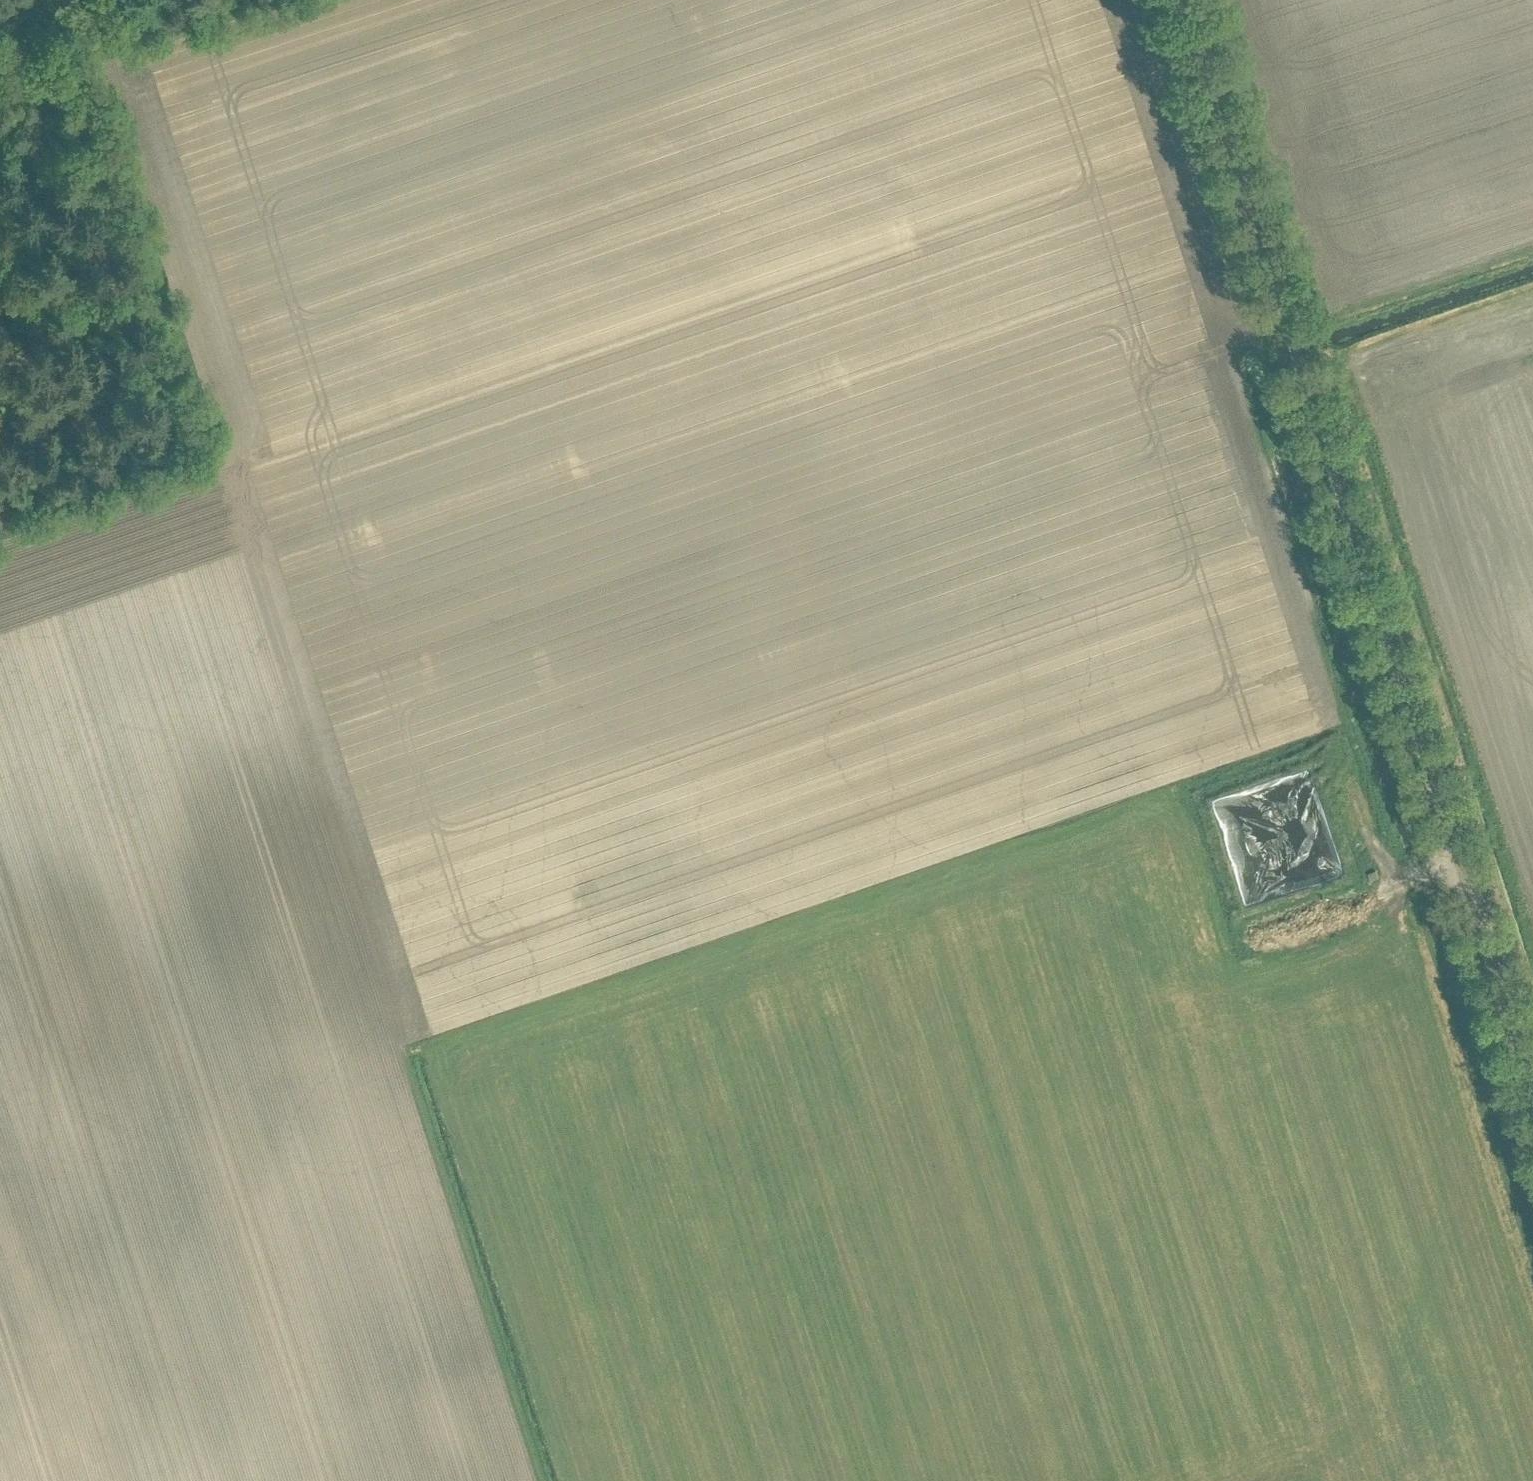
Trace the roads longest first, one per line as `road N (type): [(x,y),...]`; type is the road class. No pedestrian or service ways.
road 1 (unclassified): [(1532,1081),(1184,0)]

